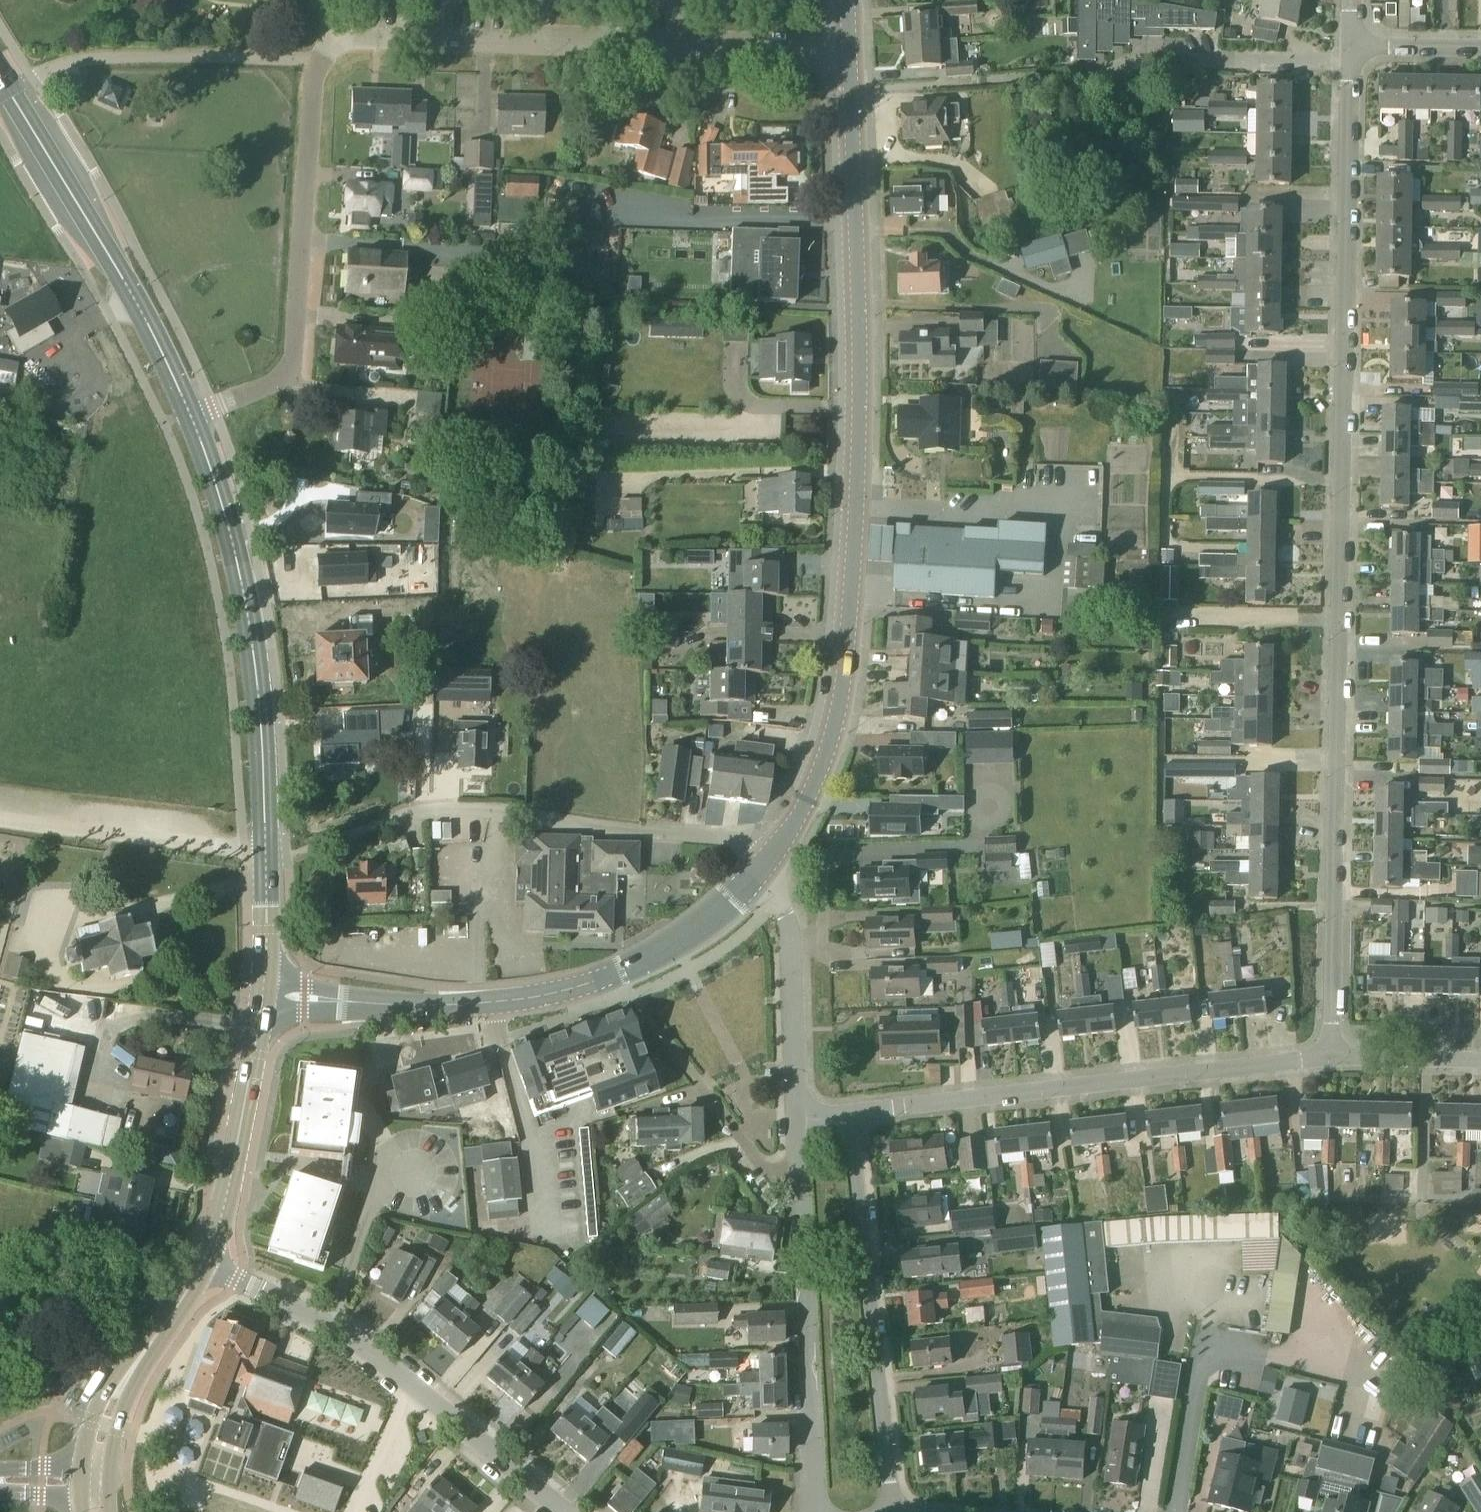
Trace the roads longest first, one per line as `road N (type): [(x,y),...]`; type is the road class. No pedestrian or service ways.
road 1 (residential): [(1330,1058),(1349,48)]
road 2 (secondary): [(772,854),(824,758),(845,651),(858,413),(848,51)]
road 3 (secondary): [(263,995),(437,1006),(558,992),(673,945),(758,872)]
road 4 (residential): [(264,852),(295,854),(400,817),(457,812),(757,842),(772,854)]
road 5 (residential): [(334,39),(848,51)]
road 6 (residential): [(1330,1058),(847,1114)]
road 7 (residential): [(189,415),(291,377),(313,77),(334,39)]
road 8 (primary): [(264,852),(252,651),(227,529),(189,415)]
road 9 (residential): [(891,1511),(847,1114)]
road 10 (primary): [(189,415),(136,303),(0,79)]
road 11 (residential): [(813,1511),(799,1193)]
road 12 (residential): [(561,1511),(329,1328)]
road 13 (primary): [(202,1262),(224,1202),(263,995)]
road 14 (residential): [(795,1121),(788,926),(758,872)]
road 15 (primary): [(94,1483),(115,1398),(202,1262)]
road 16 (track): [(244,850),(0,822)]
road 17 (residential): [(329,1328),(383,1174),(412,1174)]
road 18 (residential): [(1480,1062),(1330,1058)]
road 19 (residential): [(799,1193),(760,1167),(697,1086)]
road 20 (residential): [(329,1328),(202,1262)]
road 21 (primary): [(263,995),(264,852)]
road 22 (residential): [(1480,50),(1349,48)]

